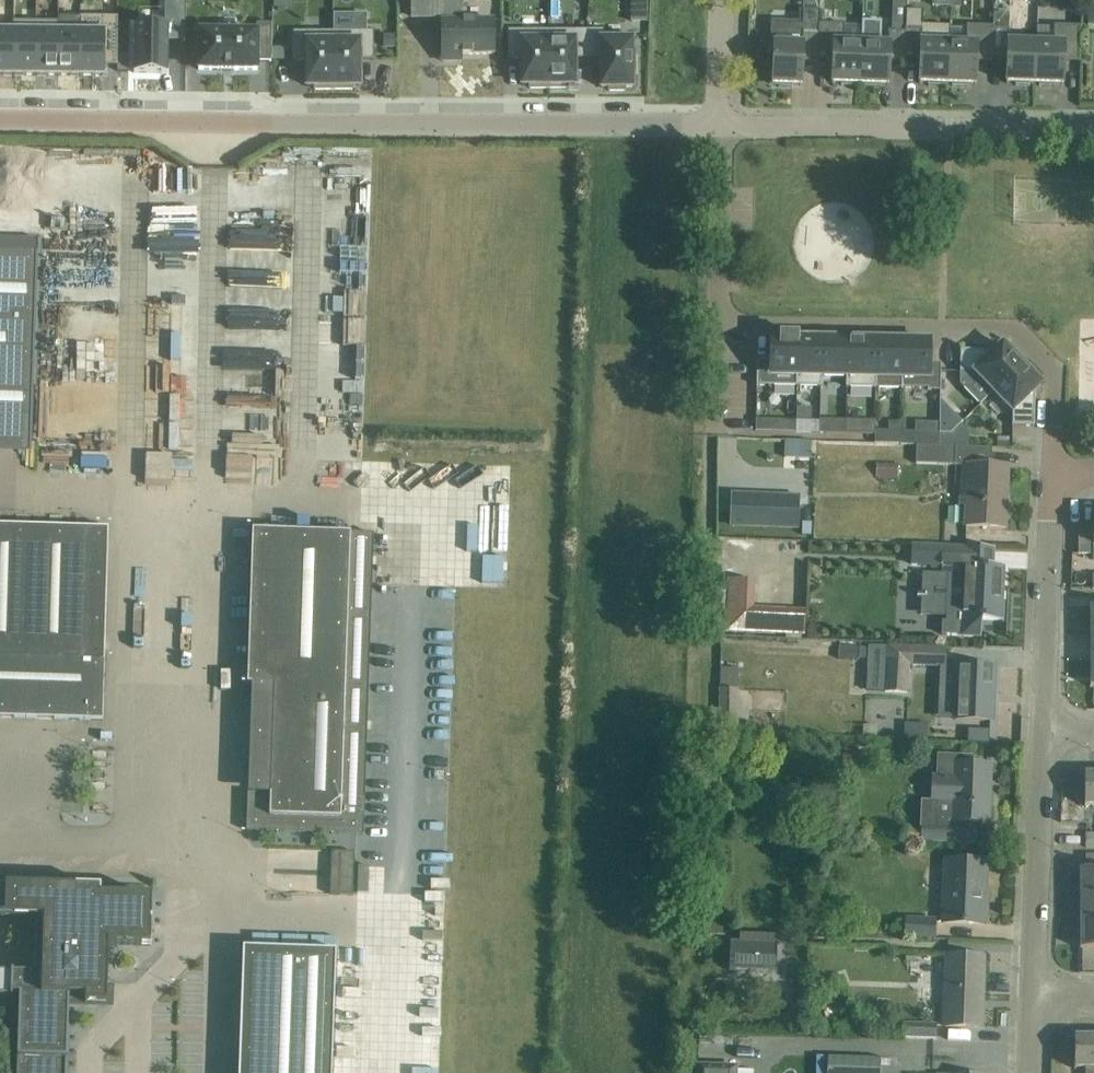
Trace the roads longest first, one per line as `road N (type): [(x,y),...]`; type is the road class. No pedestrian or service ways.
road 1 (residential): [(0,126),(718,128)]
road 2 (residential): [(711,317),(1010,326),(1053,367),(1052,472)]
road 3 (residential): [(718,128),(1093,127)]
road 4 (residential): [(1032,999),(1040,729)]
road 5 (residential): [(1040,729),(1052,472)]
road 6 (residential): [(0,103),(250,108)]
road 7 (residential): [(711,317),(718,128)]
road 8 (residential): [(723,0),(718,128)]

